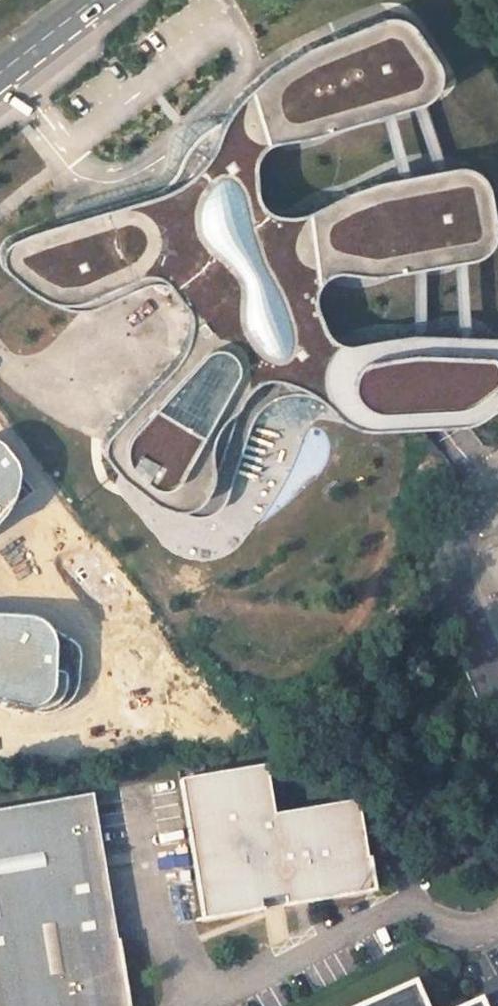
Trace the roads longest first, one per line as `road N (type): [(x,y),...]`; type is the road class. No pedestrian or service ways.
road 1 (residential): [(497,492),(462,540),(459,561),(466,606),(497,684)]
road 2 (secondary): [(0,77),(100,0)]

